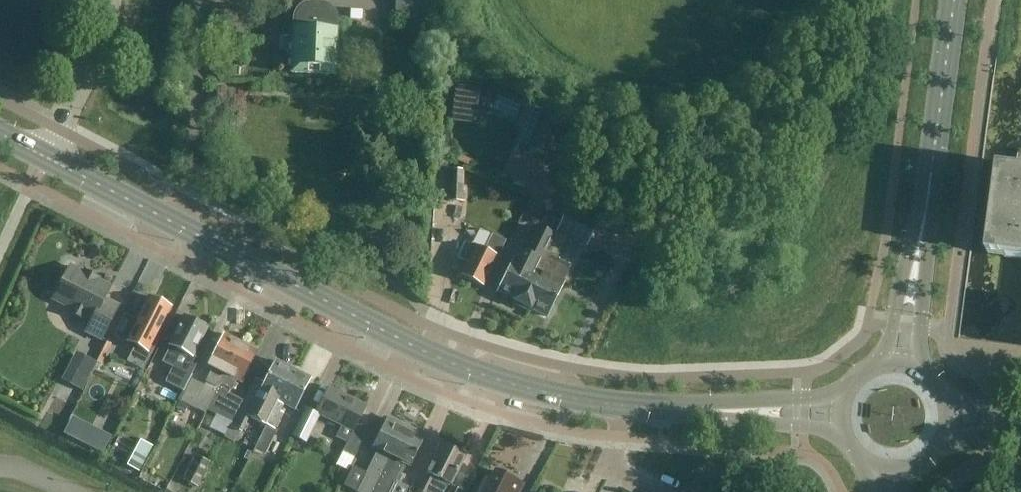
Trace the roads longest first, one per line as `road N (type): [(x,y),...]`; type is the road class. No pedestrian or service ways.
road 1 (unclassified): [(622,406),(513,384),(418,350),(45,158)]
road 2 (secondary): [(905,366),(952,0)]
road 3 (unclassified): [(843,418),(622,406)]
road 4 (unclassified): [(45,158),(104,48),(114,0)]

